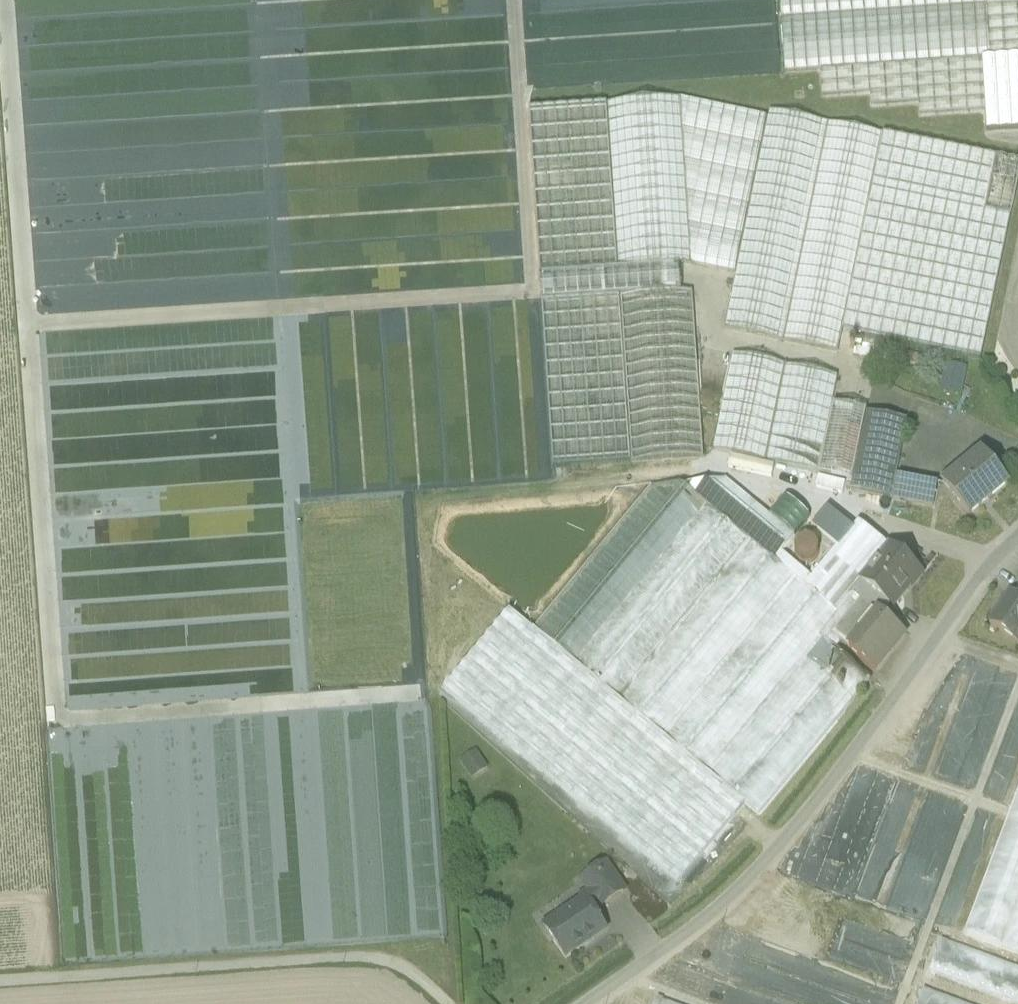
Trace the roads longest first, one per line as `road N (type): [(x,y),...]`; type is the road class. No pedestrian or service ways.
road 1 (track): [(5,0),(56,721),(410,696)]
road 2 (track): [(28,325),(534,291),(514,0)]
road 3 (residential): [(588,1003),(734,900),(820,797),(994,557),(1017,538)]
road 4 (unclassified): [(0,985),(389,960),(447,1003)]

